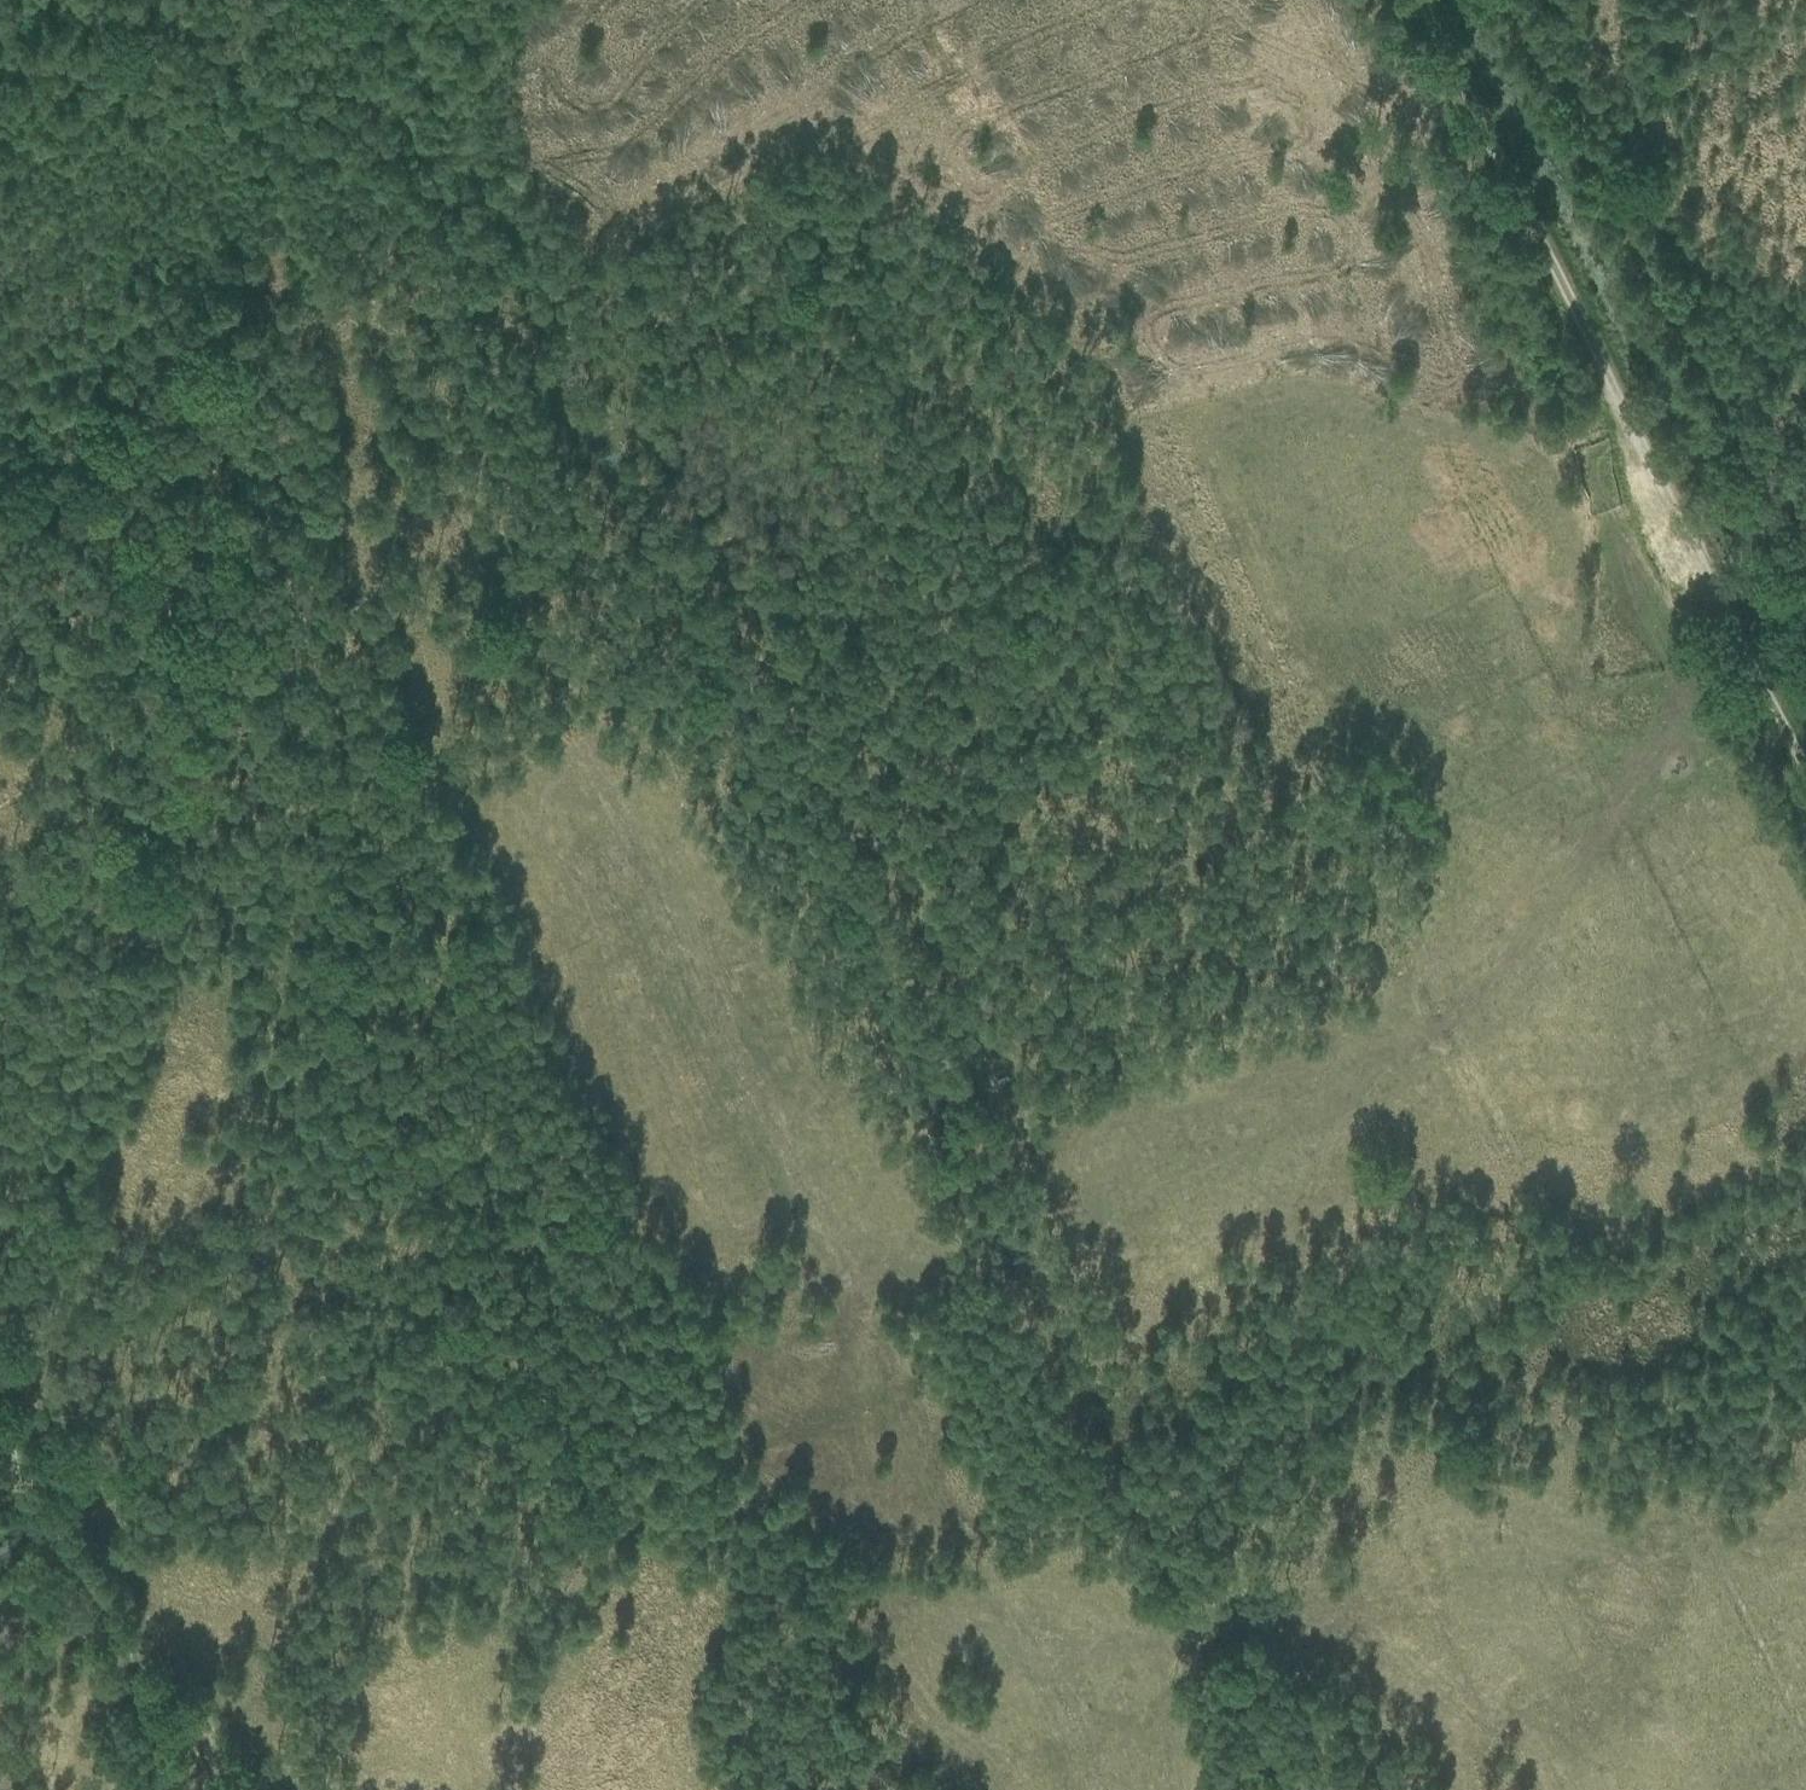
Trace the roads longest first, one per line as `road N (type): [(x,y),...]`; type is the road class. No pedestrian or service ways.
road 1 (track): [(1419,0),(1805,757)]
road 2 (track): [(0,1447),(137,1679),(191,1789)]

